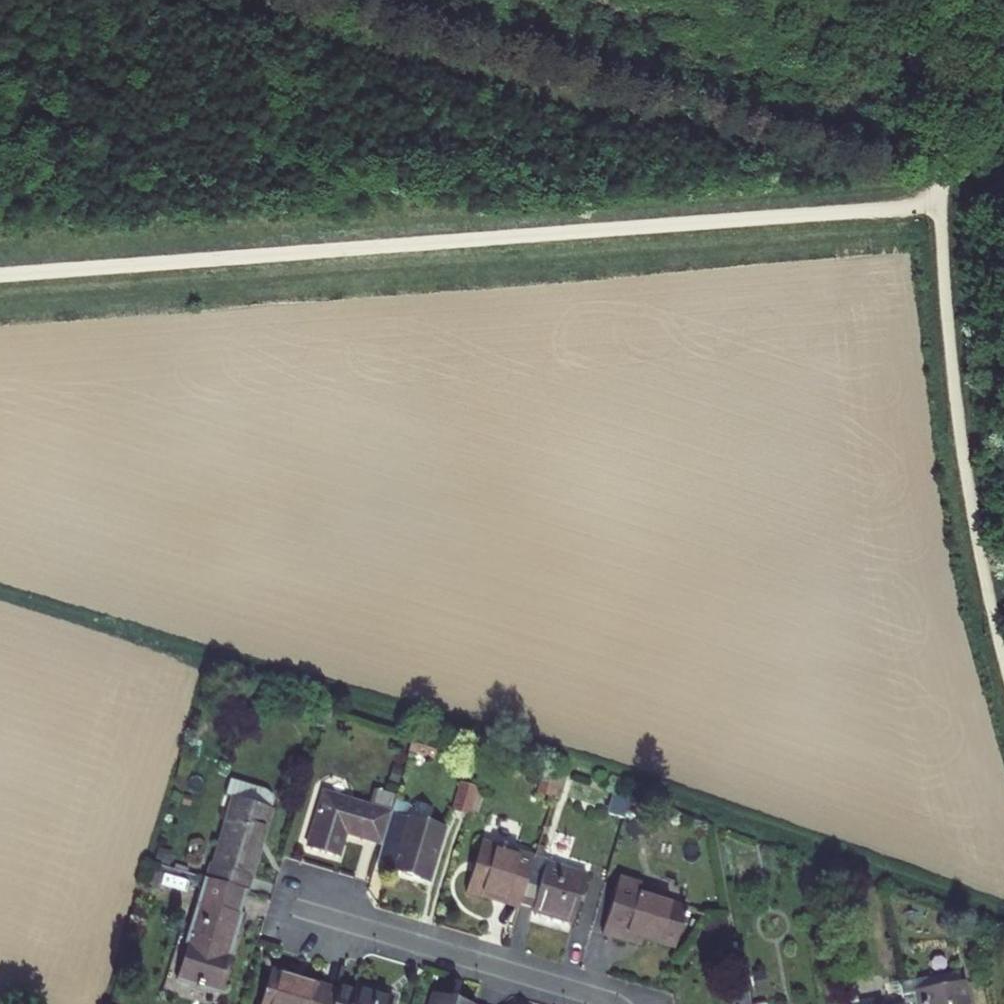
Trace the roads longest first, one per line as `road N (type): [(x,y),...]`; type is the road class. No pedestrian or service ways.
road 1 (residential): [(292,906),(613,1003)]

